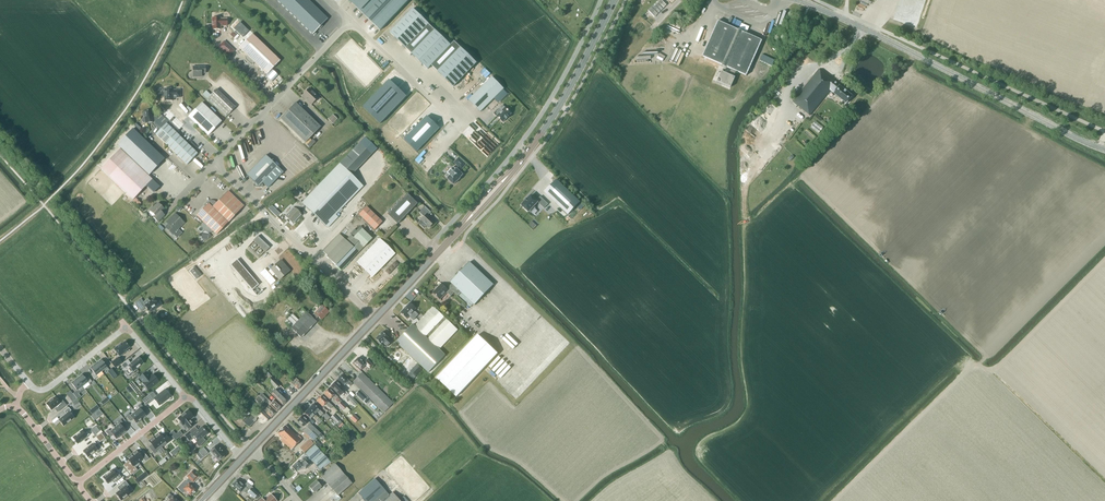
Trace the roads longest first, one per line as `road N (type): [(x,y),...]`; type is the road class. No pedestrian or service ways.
road 1 (secondary): [(1104,149),(801,0)]
road 2 (unclassified): [(375,318),(214,164)]
road 3 (residential): [(187,397),(126,328),(47,389),(29,383)]
road 4 (primary): [(511,172),(557,111),(614,0)]
road 5 (track): [(123,299),(251,449)]
road 6 (unclassified): [(214,164),(350,22)]
road 7 (primary): [(251,449),(375,318)]
road 8 (track): [(1104,260),(999,365),(979,365)]
road 9 (unclassified): [(466,118),(428,96),(350,22)]
road 10 (residential): [(80,481),(187,397)]

